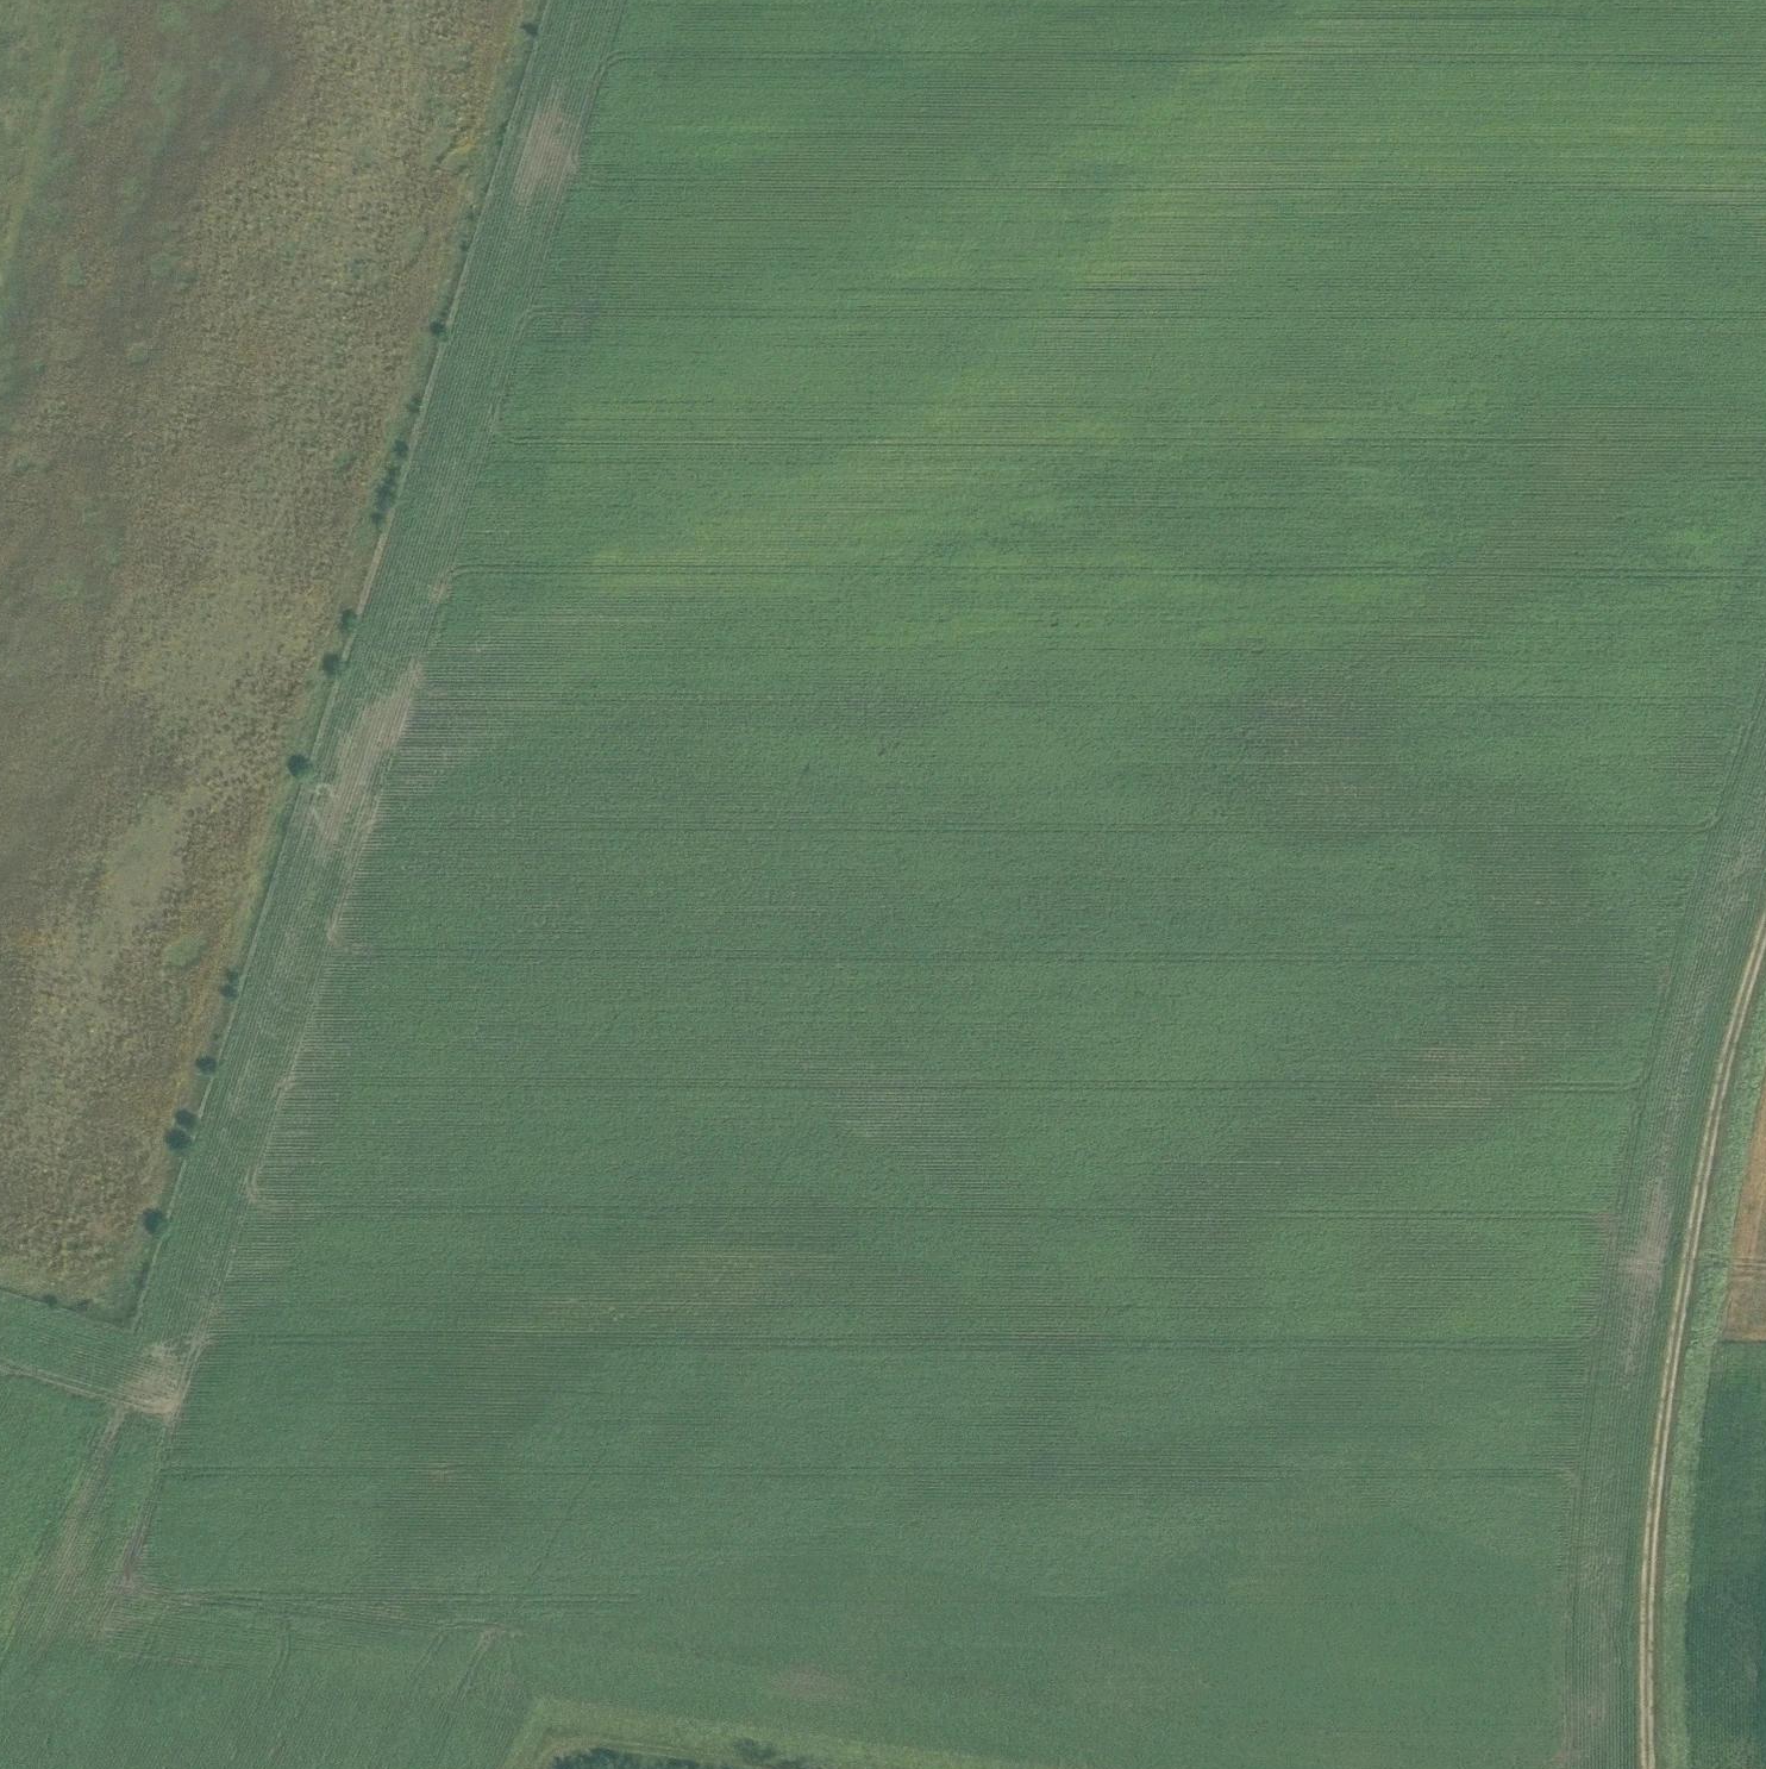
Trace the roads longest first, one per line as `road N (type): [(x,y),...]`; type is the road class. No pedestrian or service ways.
road 1 (track): [(1648,1768),(1646,1619),(1665,1405),(1705,1167),(1765,919)]

